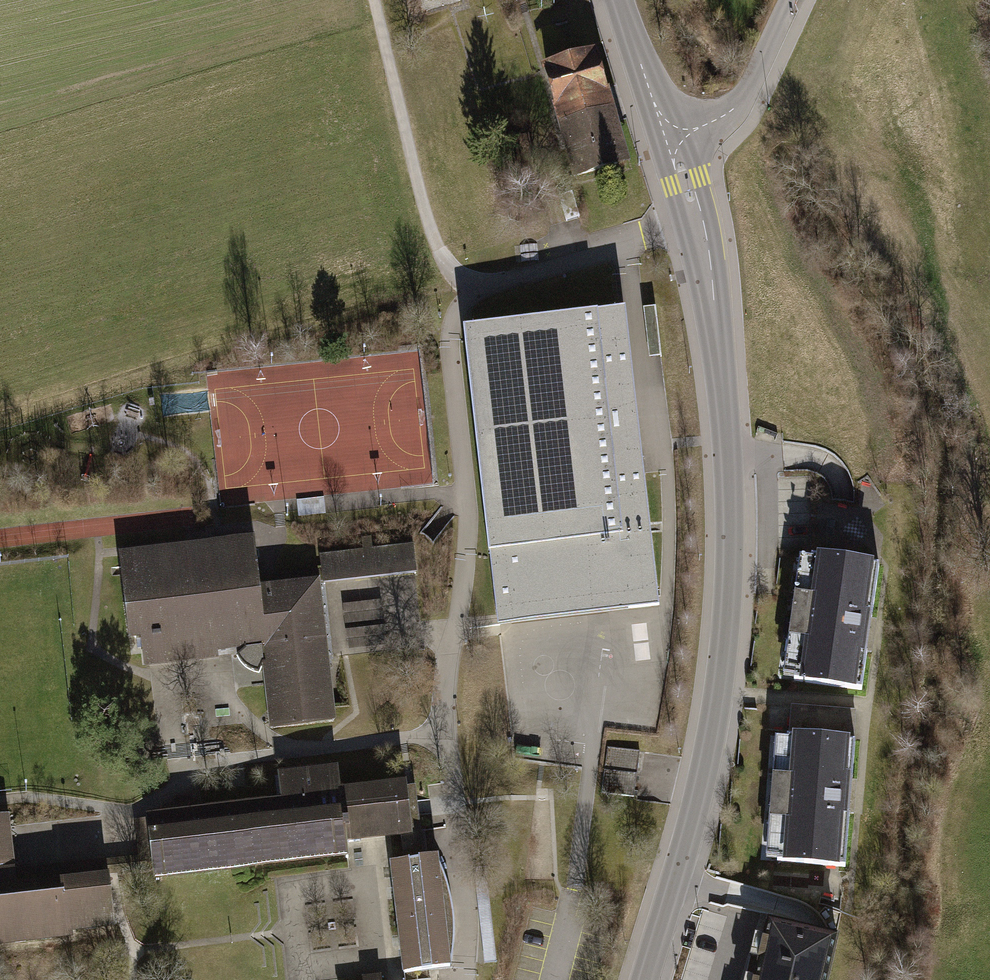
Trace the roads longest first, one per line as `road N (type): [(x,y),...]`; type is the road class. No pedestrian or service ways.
road 1 (residential): [(697,219),(479,289),(454,316),(468,527),(441,734),(461,979)]
road 2 (tertiary): [(697,219),(715,306),(729,459),(725,641),(697,806),(645,979)]
road 3 (track): [(374,0),(429,225),(456,276),(479,289)]
road 4 (residential): [(792,0),(753,86),(720,125),(673,146)]
road 5 (tertiary): [(619,0),(673,146)]

